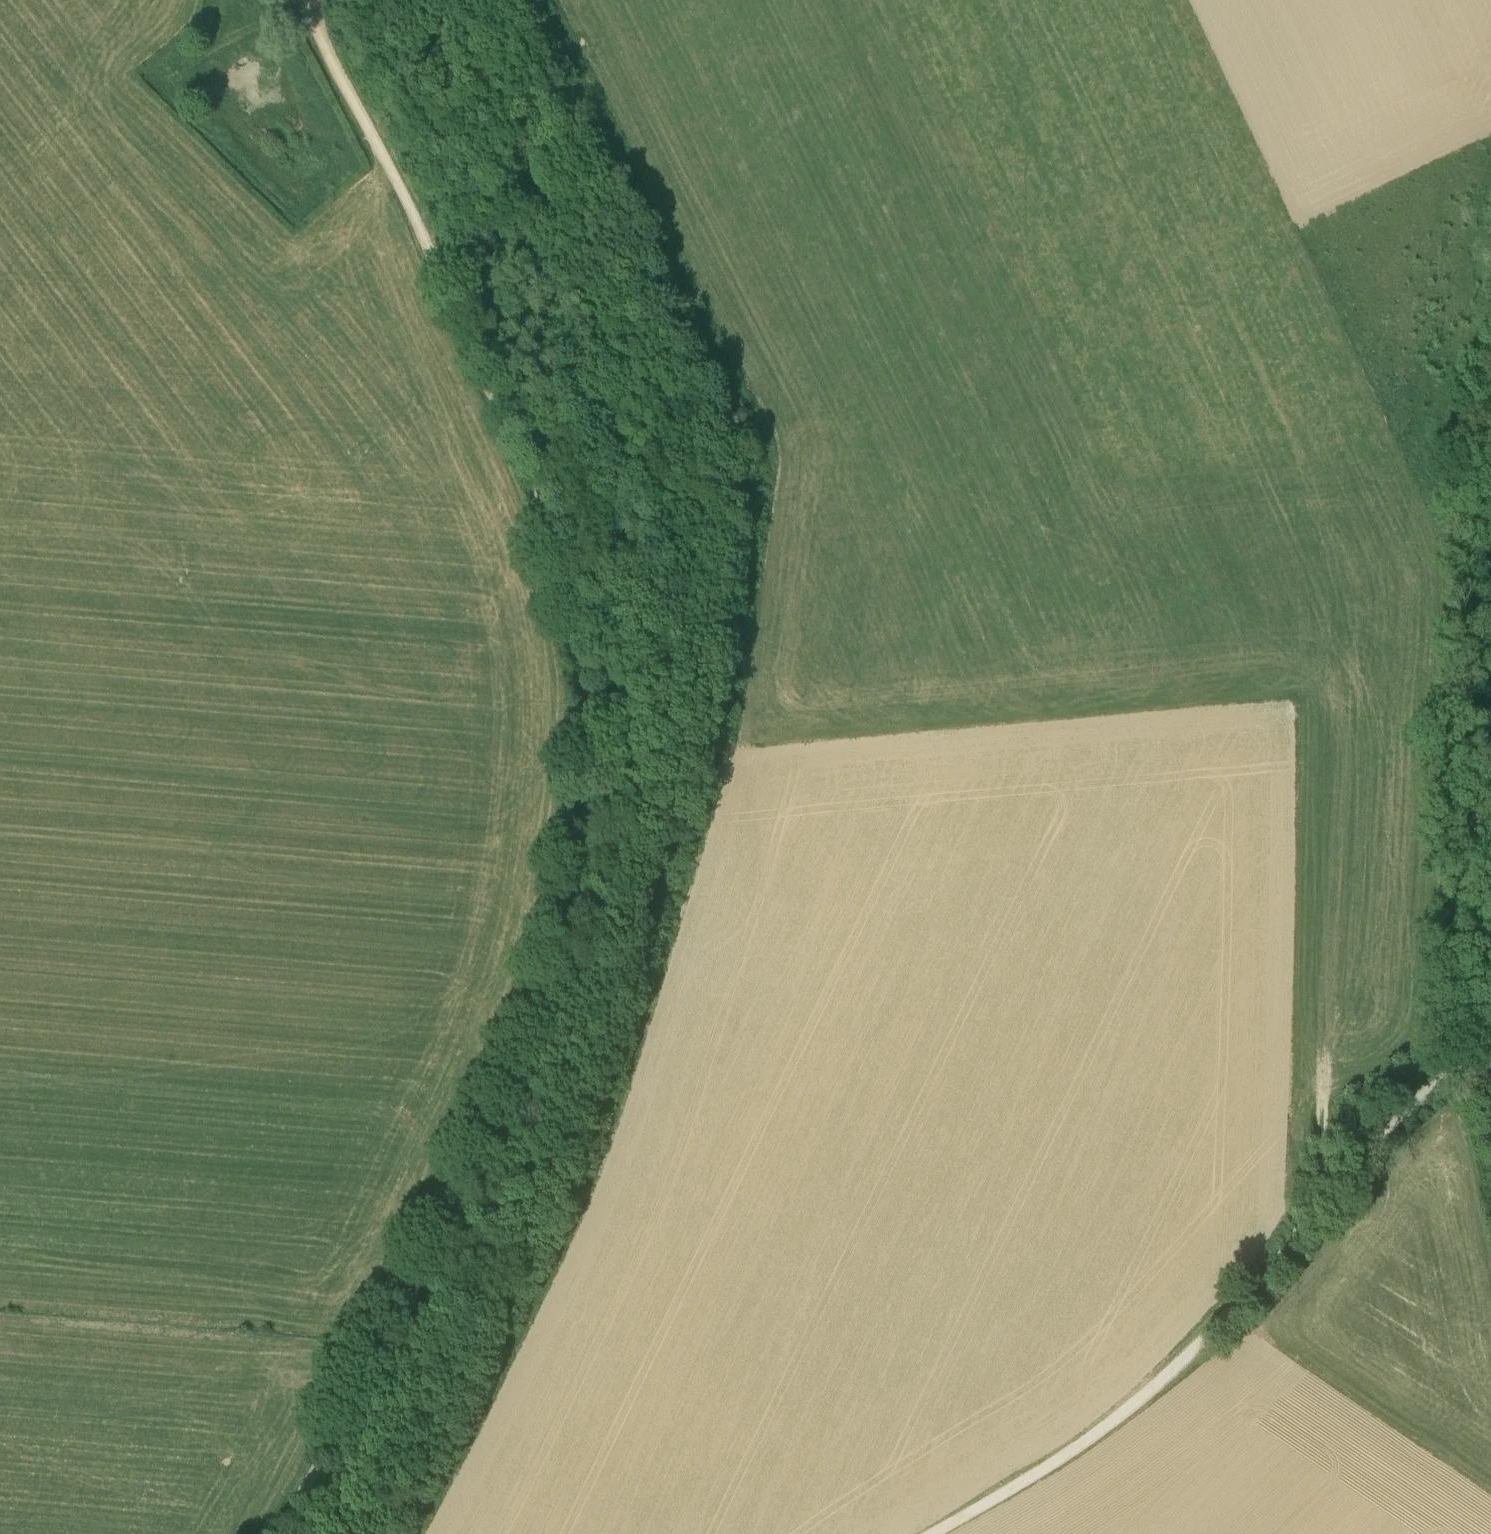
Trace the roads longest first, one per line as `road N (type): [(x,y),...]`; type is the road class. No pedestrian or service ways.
road 1 (track): [(312,18),(561,552),(587,664),(588,749),(578,892),(533,1033),(424,1264),(280,1533)]
road 2 (track): [(935,1533),(1063,1457),(1172,1371),(1490,1019)]

